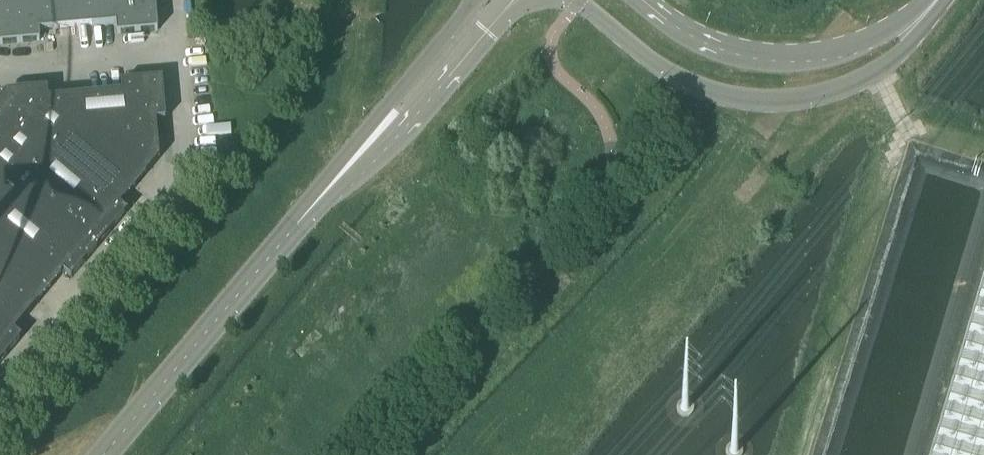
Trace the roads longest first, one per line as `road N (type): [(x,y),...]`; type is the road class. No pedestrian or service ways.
road 1 (tertiary): [(581,0),(684,81),(784,101),(865,76),(898,53),(924,14)]
road 2 (unclassified): [(295,225),(374,161),(511,0)]
road 3 (tertiary): [(924,14),(852,48),(779,60),(690,32),(649,0)]
road 4 (unclassified): [(295,225),(104,454)]
road 5 (unclassified): [(475,0),(295,225)]

